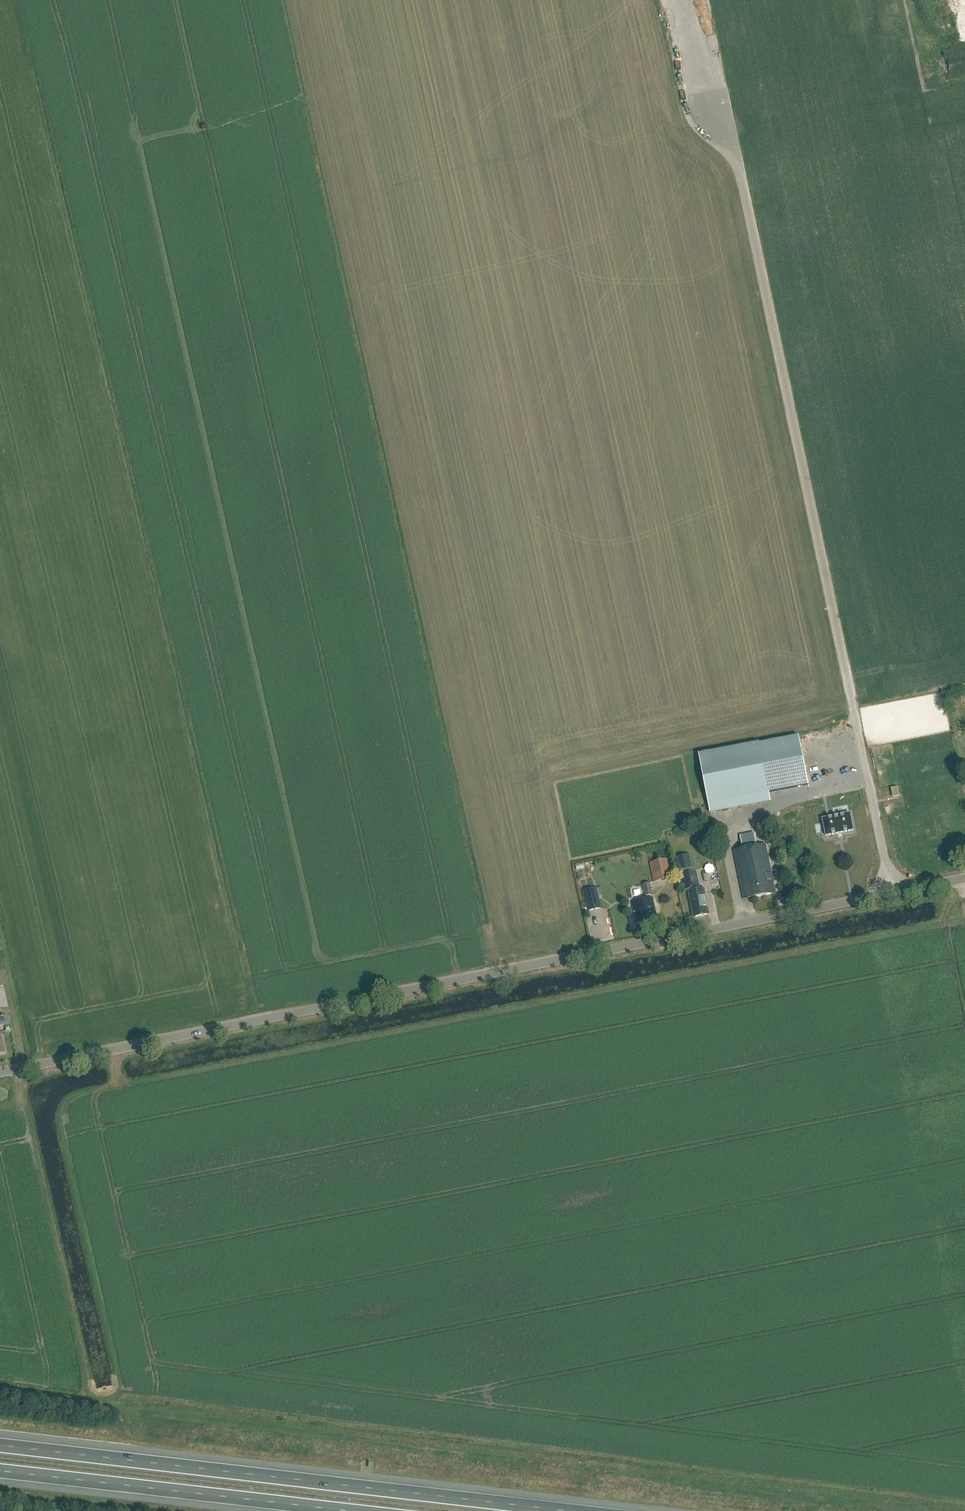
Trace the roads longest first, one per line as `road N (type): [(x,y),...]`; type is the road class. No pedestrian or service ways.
road 1 (unclassified): [(0,1073),(893,893)]
road 2 (unclassified): [(893,893),(743,185),(690,121),(683,96)]
road 3 (motorway): [(573,1510),(0,1445)]
road 4 (motorway): [(0,1474),(333,1510)]

